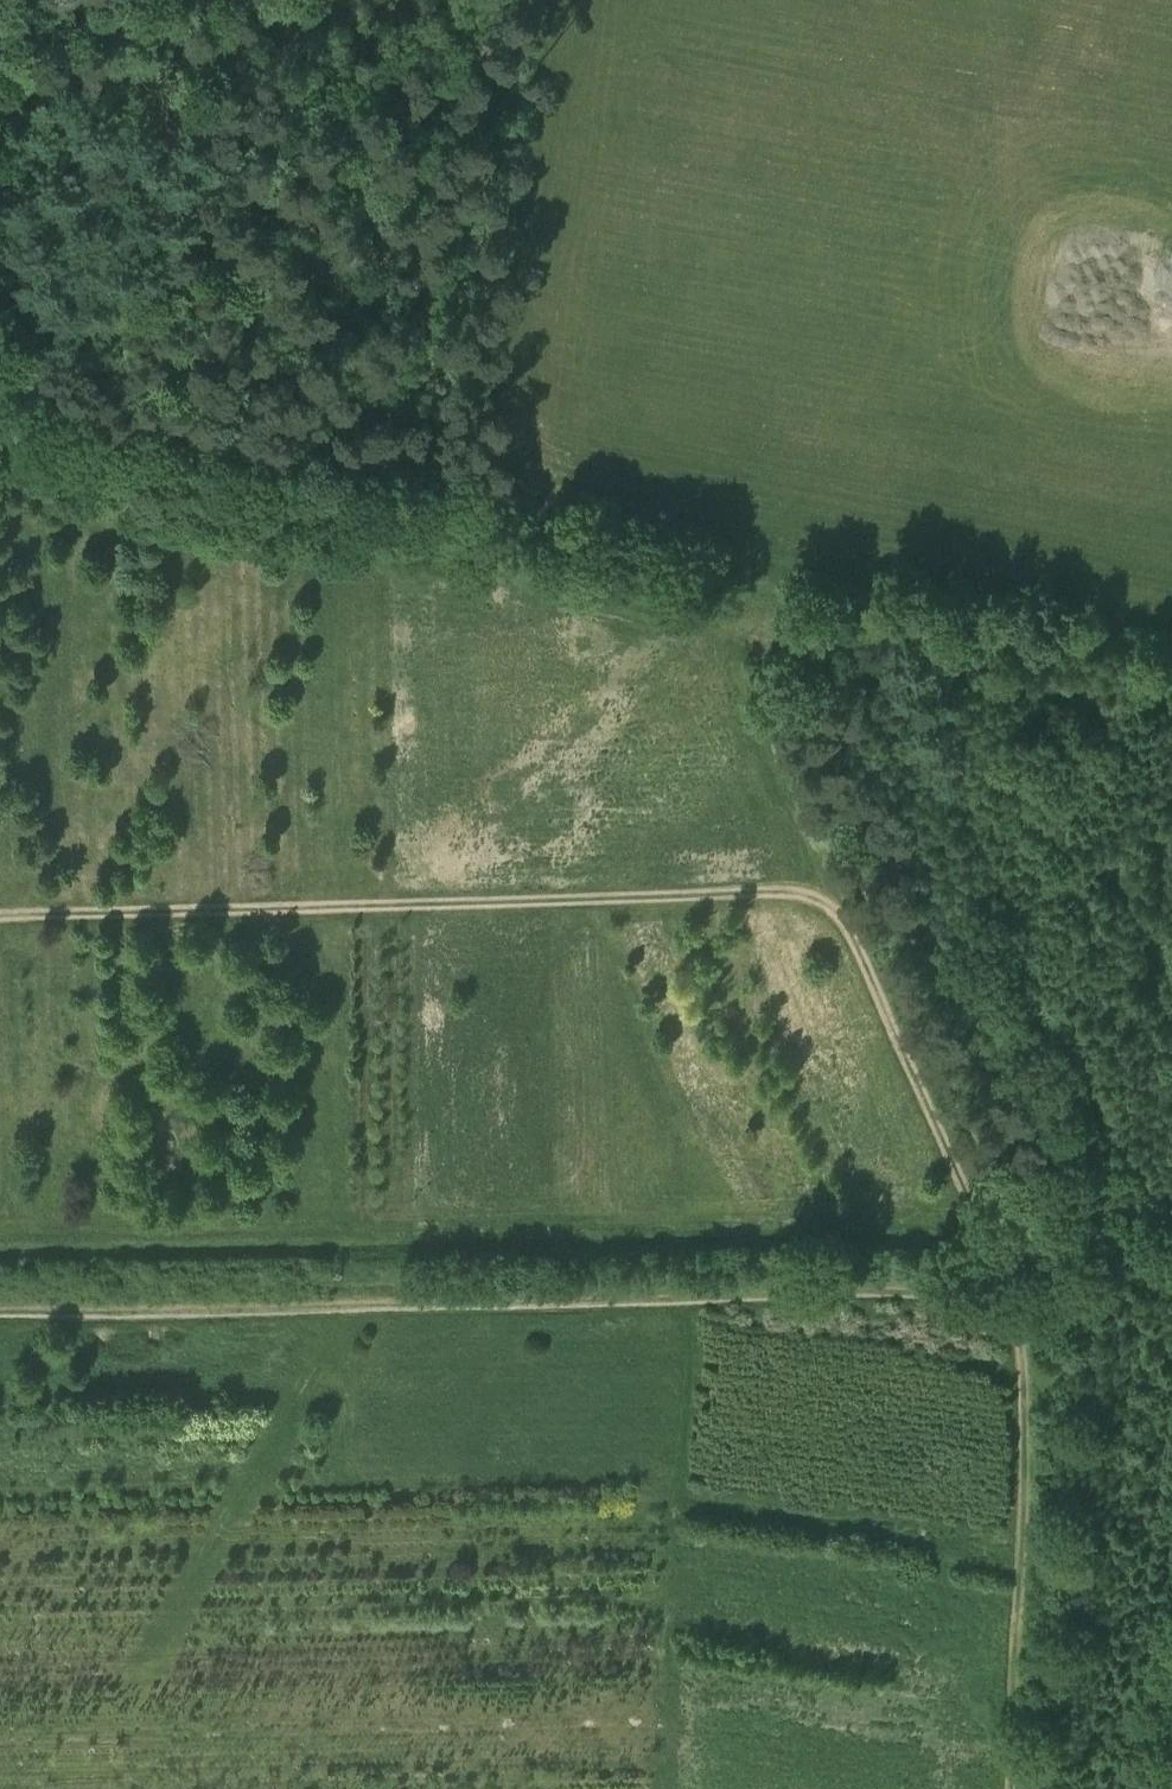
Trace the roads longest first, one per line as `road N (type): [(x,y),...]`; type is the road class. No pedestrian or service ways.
road 1 (track): [(1013,1788),(1026,1628),(1031,1342),(1018,1294),(910,1289),(0,1310)]
road 2 (track): [(1018,1294),(851,927),(823,902),(762,892),(0,919)]

